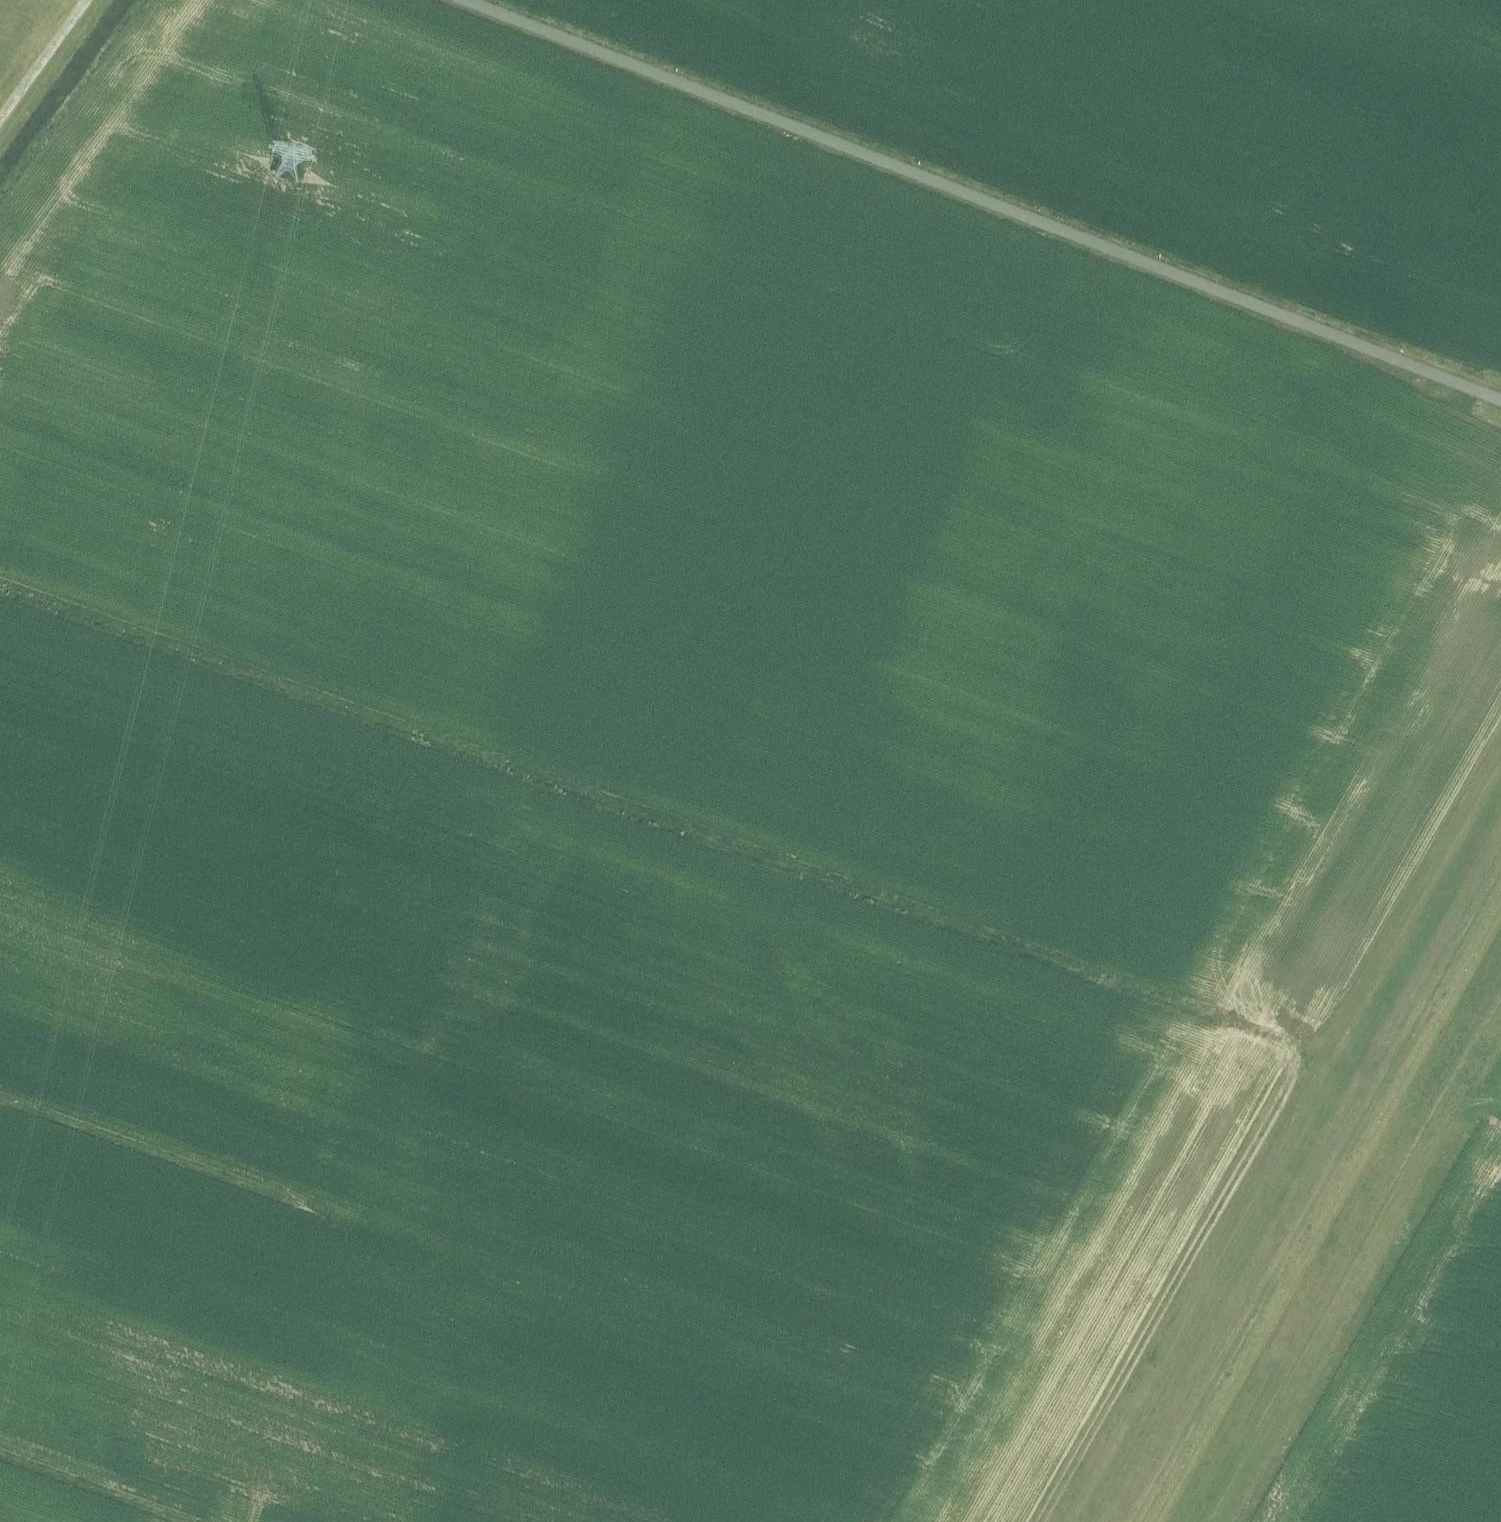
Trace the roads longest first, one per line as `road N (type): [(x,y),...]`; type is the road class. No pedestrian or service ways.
road 1 (track): [(1040,1521),(1296,1064)]

